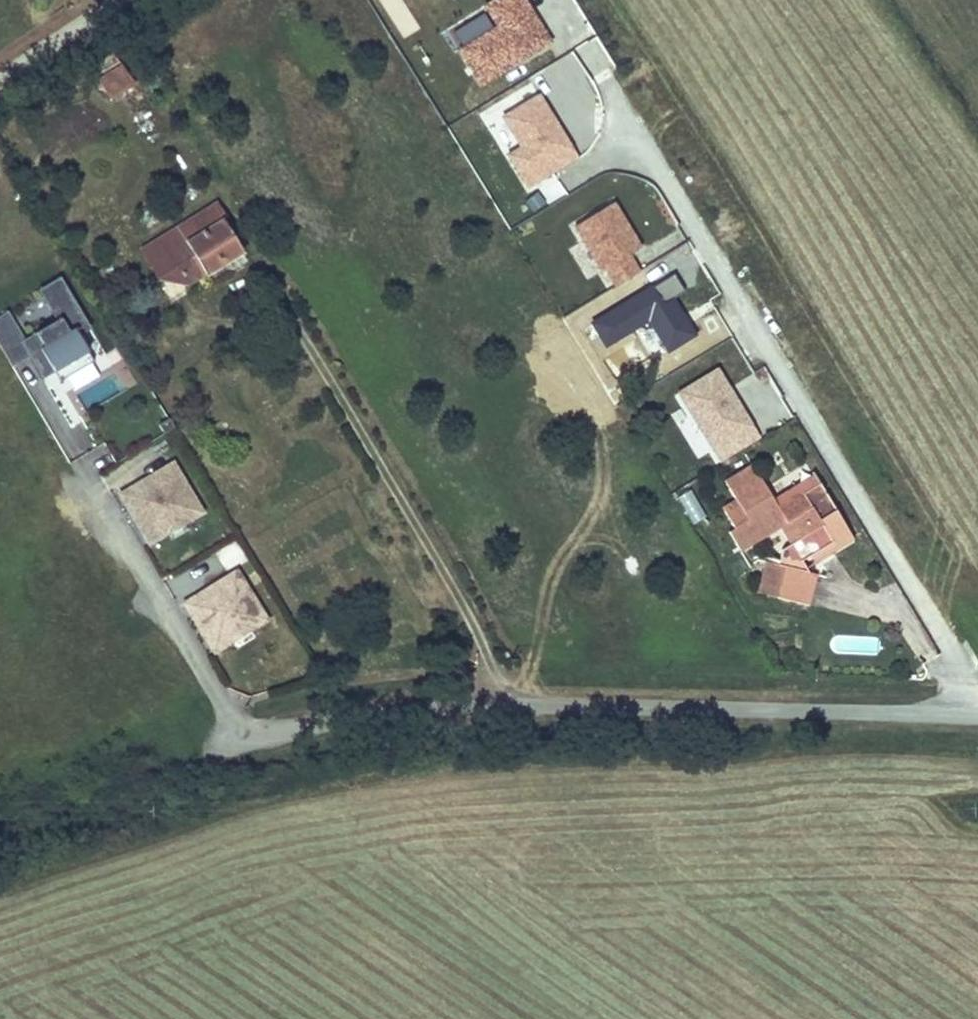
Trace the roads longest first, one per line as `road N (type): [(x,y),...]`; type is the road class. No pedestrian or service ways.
road 1 (unclassified): [(0,833),(254,742),(439,704),(977,718)]

